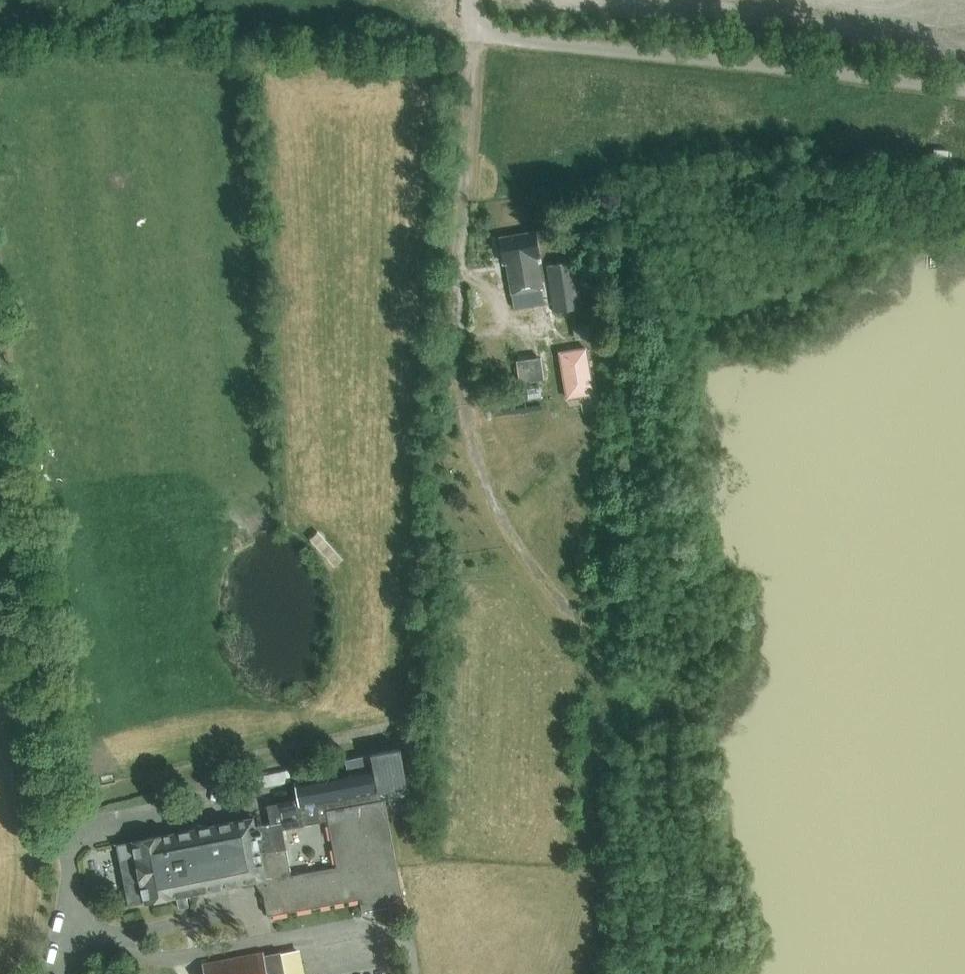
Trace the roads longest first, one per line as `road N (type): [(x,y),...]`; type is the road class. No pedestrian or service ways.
road 1 (unclassified): [(478,0),(478,40),(964,90)]

